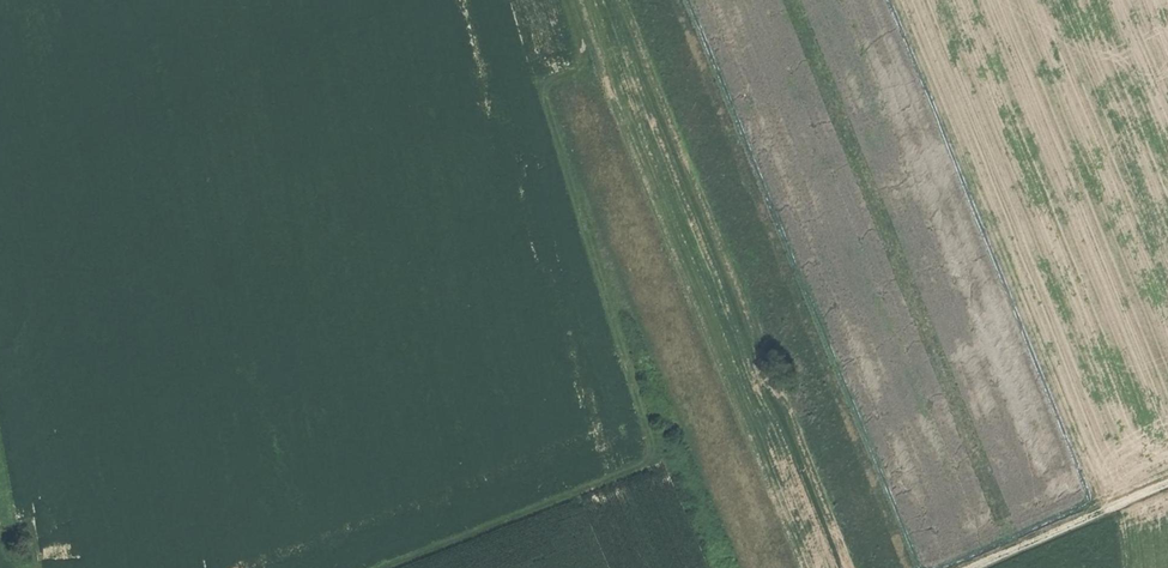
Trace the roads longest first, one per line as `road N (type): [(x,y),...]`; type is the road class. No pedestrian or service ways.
road 1 (track): [(1167,486),(979,567)]

